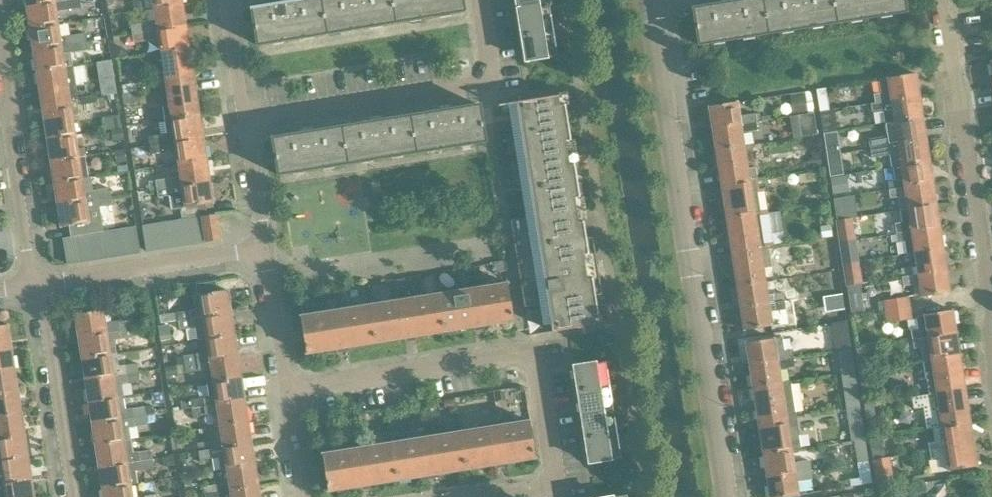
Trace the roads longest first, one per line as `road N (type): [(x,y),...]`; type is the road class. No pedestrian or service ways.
road 1 (residential): [(732,496),(648,0)]
road 2 (residential): [(284,390),(527,352),(549,487),(480,496)]
road 3 (residential): [(473,0),(484,78),(243,121)]
road 4 (residential): [(40,282),(2,0)]
road 5 (residential): [(991,271),(957,0)]
road 6 (residential): [(40,282),(259,249)]
road 7 (residential): [(72,496),(40,282)]
road 8 (residential): [(259,249),(284,390)]
road 9 (residential): [(243,121),(259,249)]
road 10 (residential): [(227,0),(243,121)]

